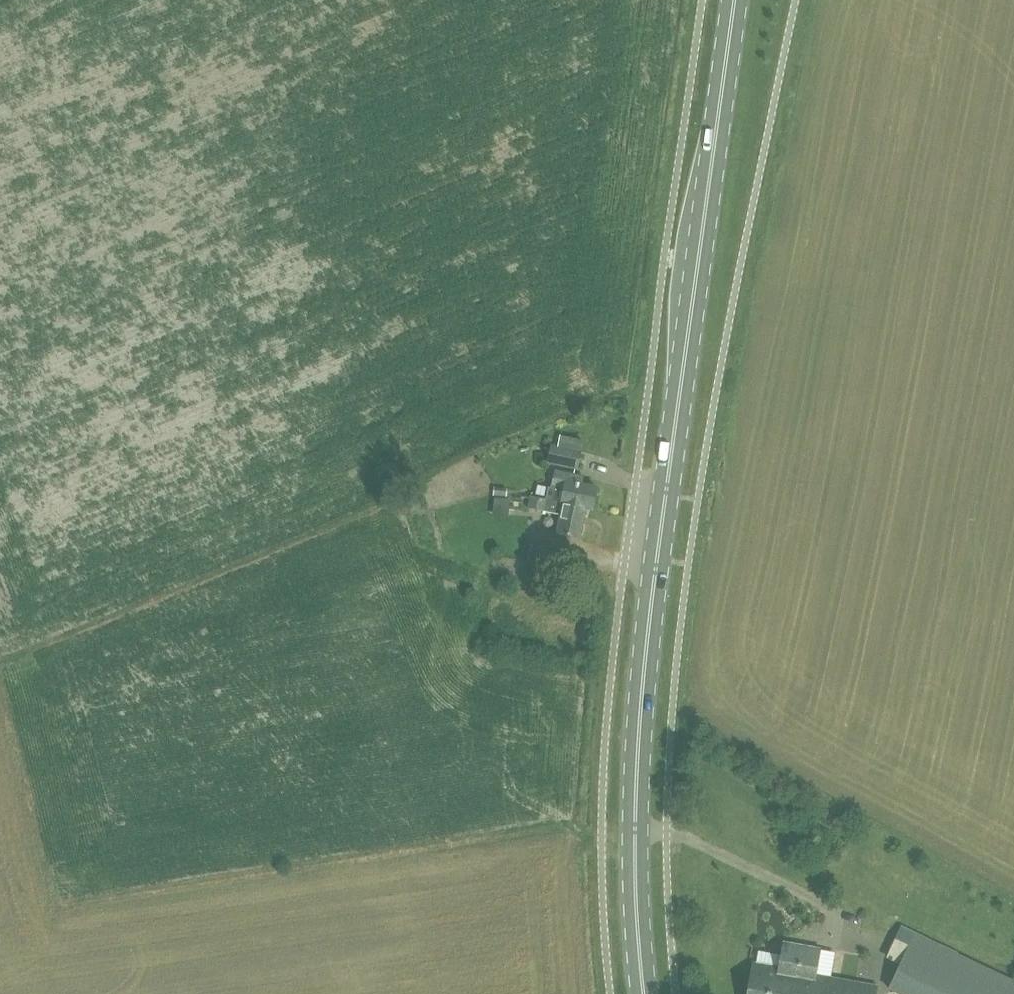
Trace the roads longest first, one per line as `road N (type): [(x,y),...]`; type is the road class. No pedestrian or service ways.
road 1 (secondary): [(642,993),(631,901),(635,670),(737,0)]

